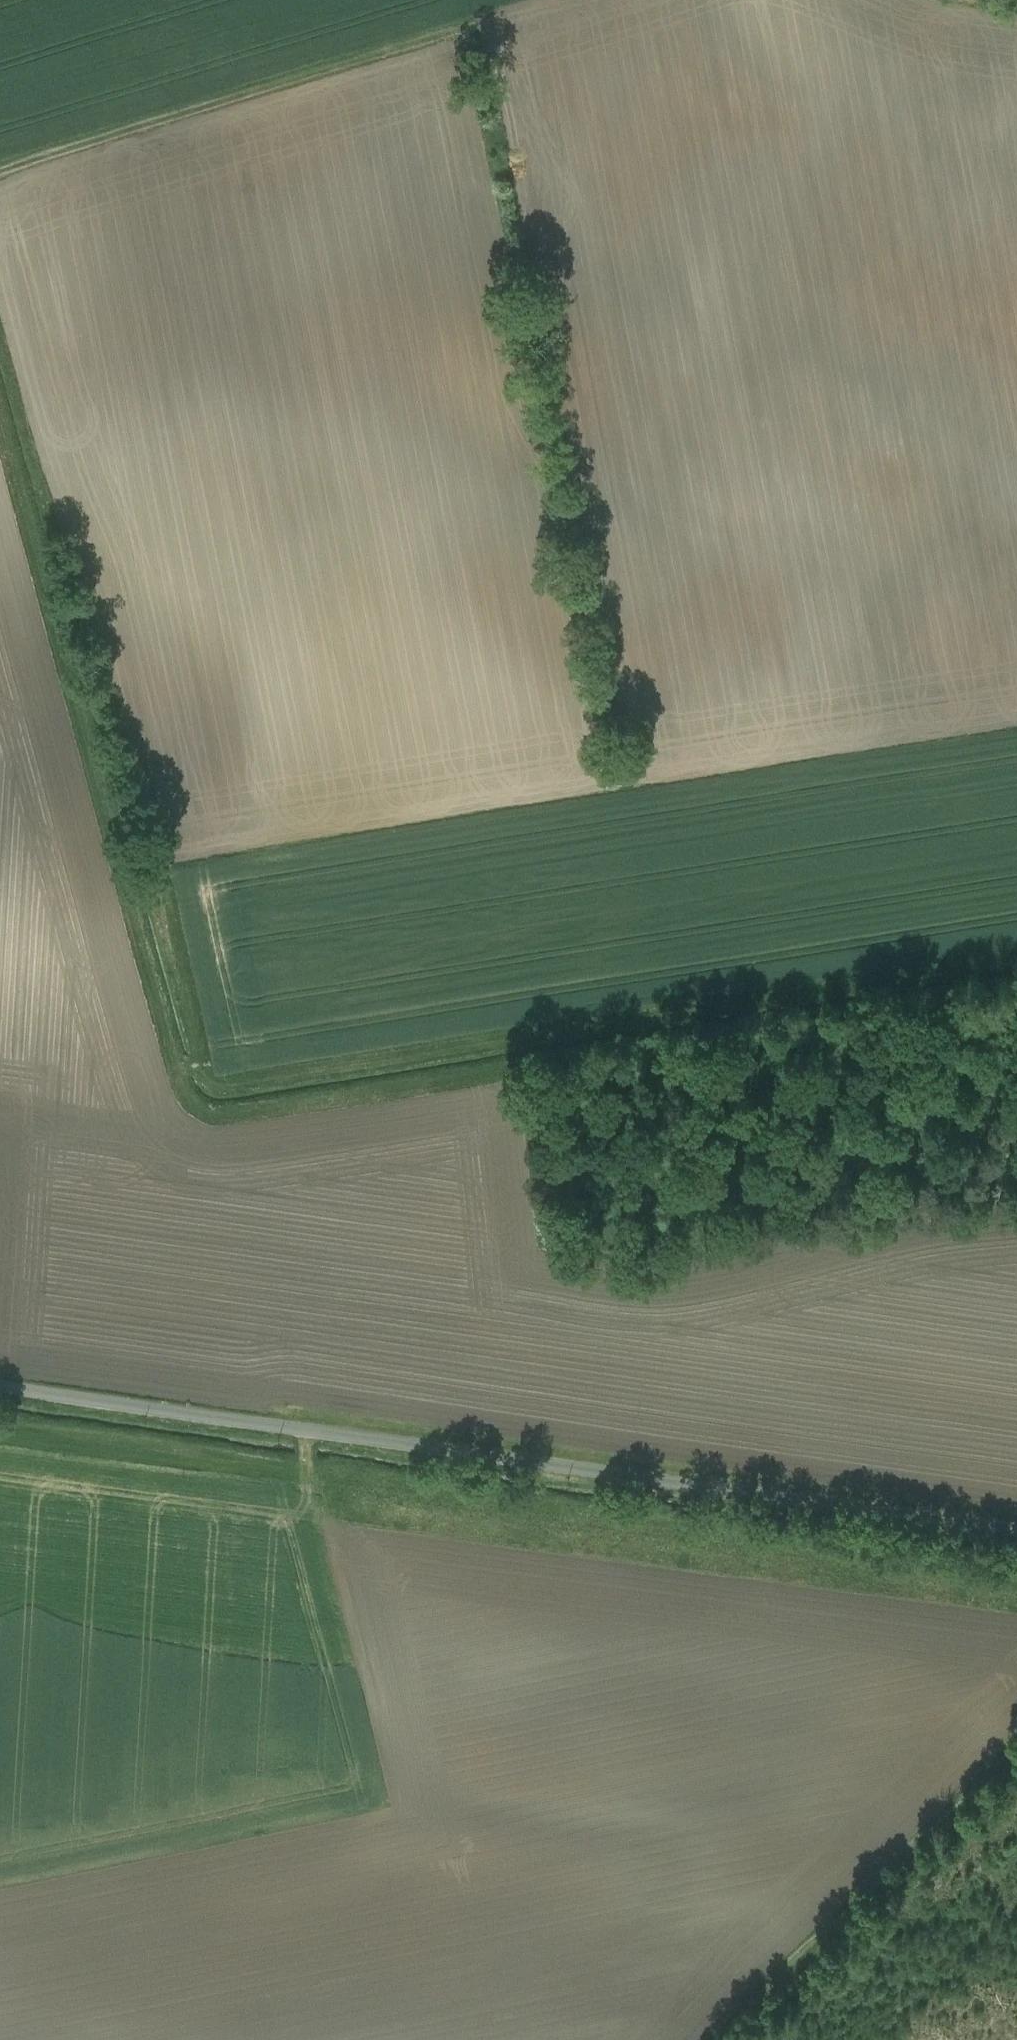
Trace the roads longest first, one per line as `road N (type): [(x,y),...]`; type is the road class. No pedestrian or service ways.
road 1 (unclassified): [(1016,1523),(0,1381)]
road 2 (track): [(694,2039),(1016,1725)]

